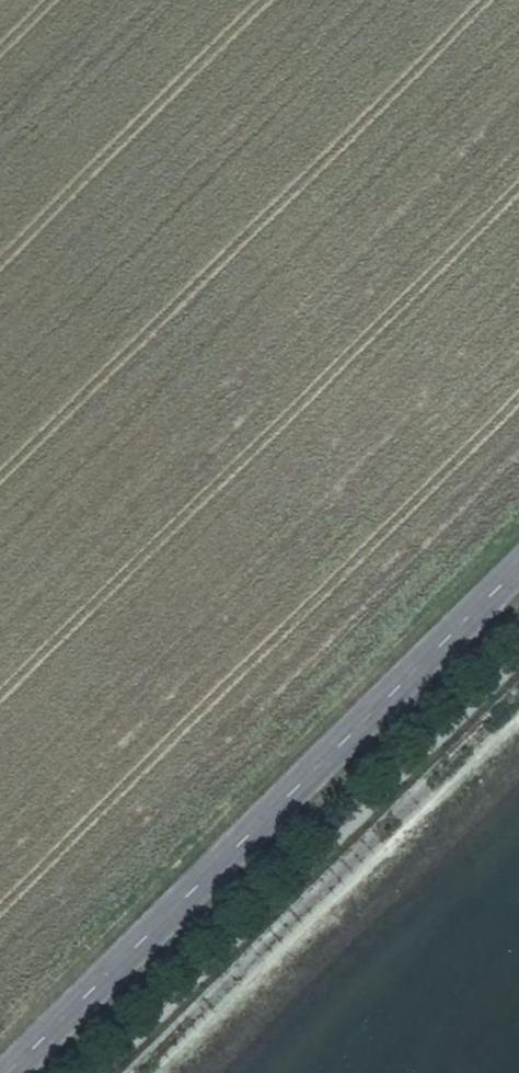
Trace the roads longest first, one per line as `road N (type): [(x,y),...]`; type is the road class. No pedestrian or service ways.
road 1 (secondary): [(518,559),(0,1072)]

